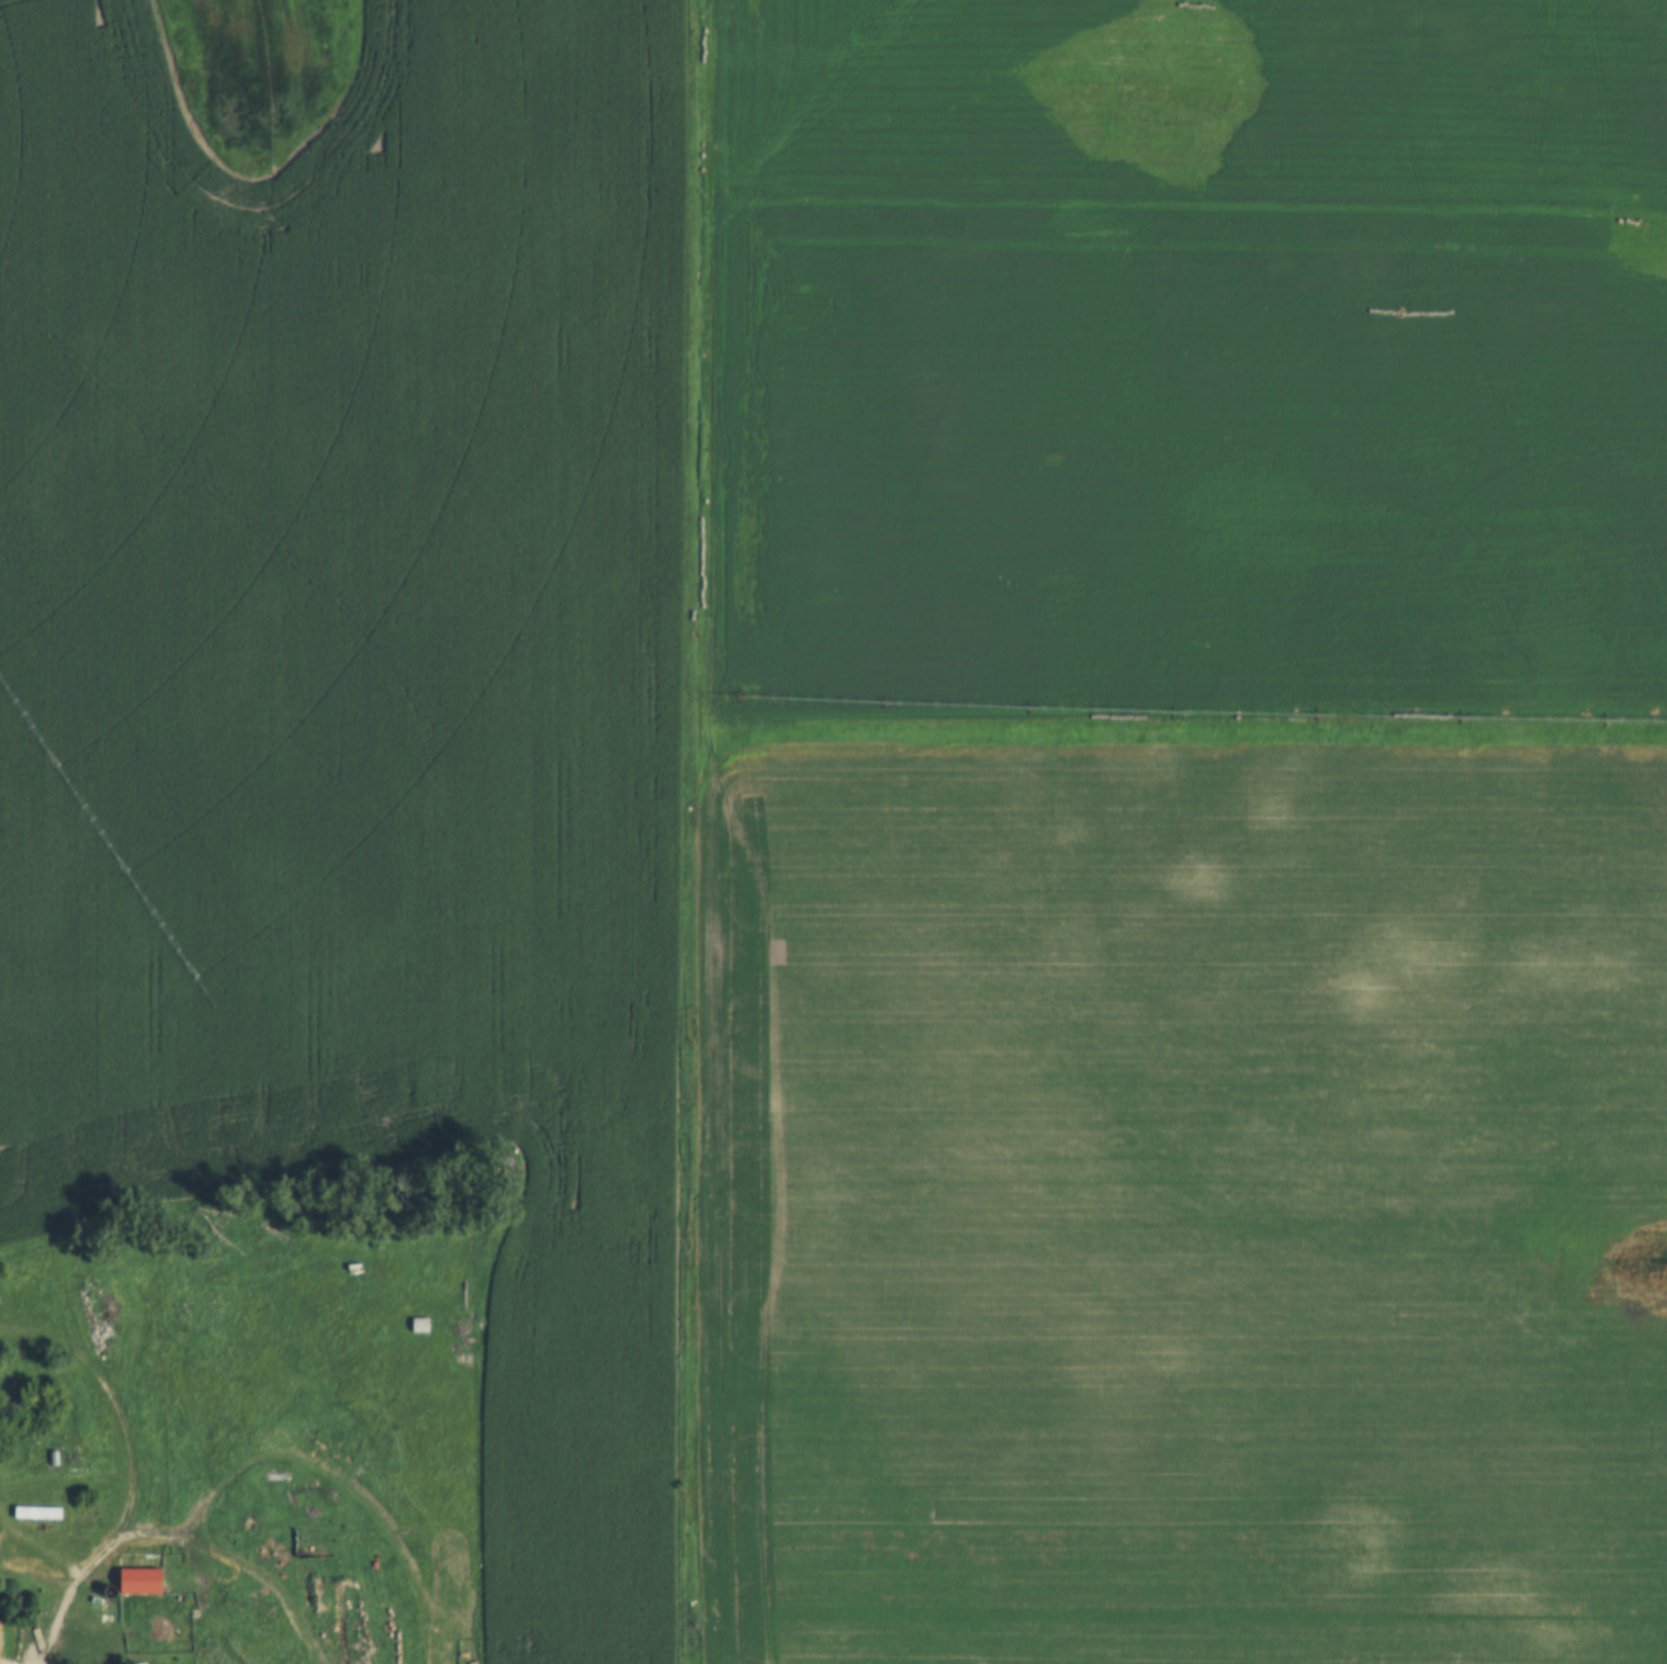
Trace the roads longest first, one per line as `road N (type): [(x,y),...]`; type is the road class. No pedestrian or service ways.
road 1 (track): [(0,1312),(55,1329),(115,1409),(133,1477),(121,1533),(105,1549)]

